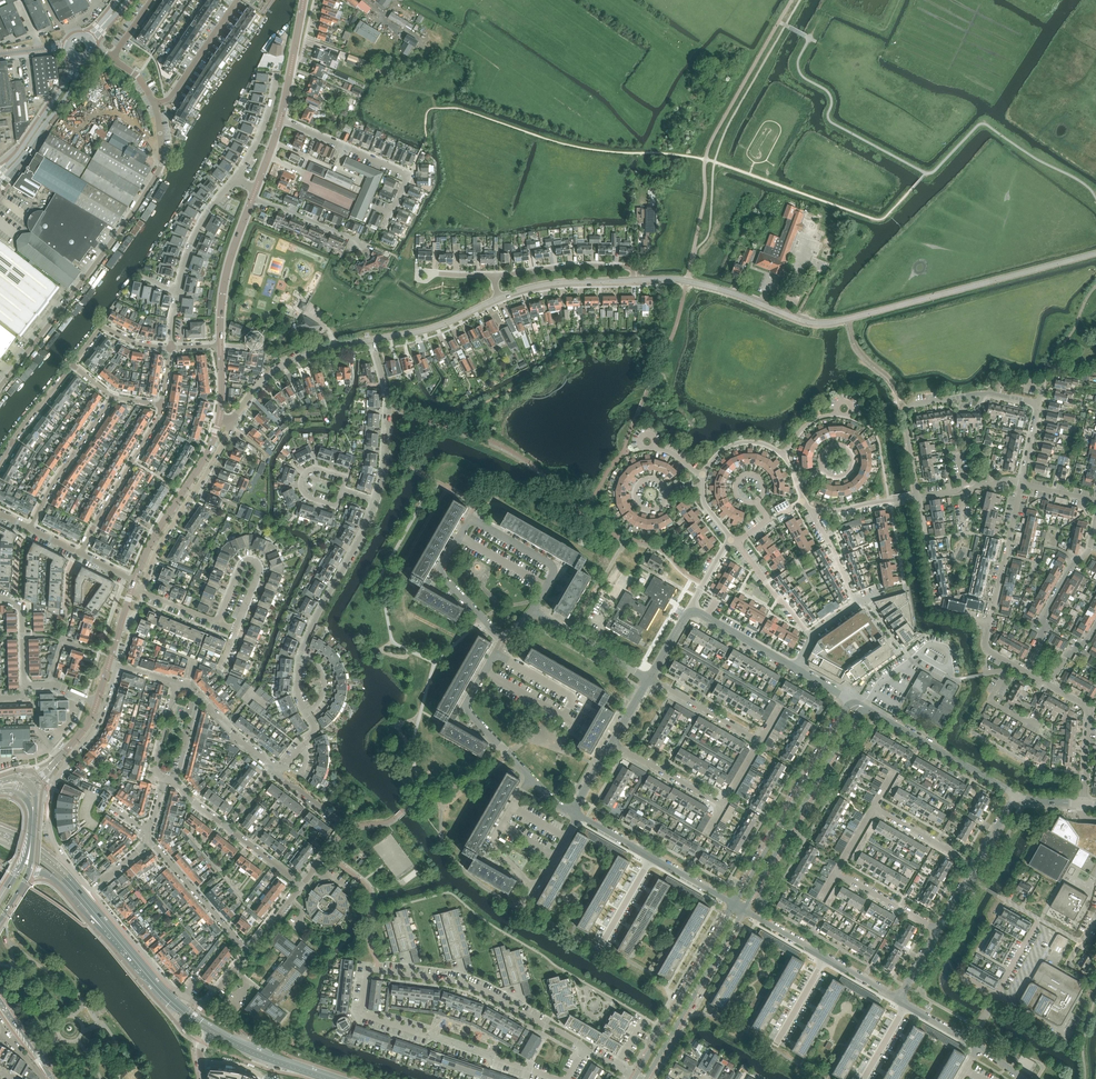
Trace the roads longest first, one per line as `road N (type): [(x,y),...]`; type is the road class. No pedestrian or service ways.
road 1 (residential): [(0,388),(134,210),(160,169),(162,145)]
road 2 (residential): [(380,970),(366,975),(364,1014),(556,1078)]
road 3 (residential): [(1095,253),(848,319)]
road 4 (track): [(670,339),(574,344),(559,362),(446,426)]
road 5 (tertiary): [(744,910),(861,705)]
road 6 (tertiary): [(848,705),(734,905)]
road 7 (residential): [(584,1048),(475,987),(380,970)]
road 8 (tertiary): [(734,905),(635,1078)]
road 9 (tertiary): [(646,1078),(744,910)]
road 10 (residential): [(383,225),(405,173),(281,120)]
road 11 (residential): [(531,611),(508,633),(497,633),(443,578),(441,568),(471,520)]
road 12 (unclassified): [(734,905),(577,815)]
road 13 (residential): [(814,323),(690,281),(641,280)]
road 14 (unclassified): [(1016,795),(861,705)]
road 15 (residential): [(899,999),(744,910)]
road 16 (residential): [(991,623),(934,610),(919,496)]
road 17 (residential): [(300,657),(376,502)]
road 18 (residential): [(1024,671),(1074,559),(1089,549),(1095,519)]
road 19 (residential): [(230,421),(285,364),(372,339)]
road 20 (residential): [(80,554),(161,405)]
road 21 (residential): [(376,502),(390,405),(372,339)]
road 22 (residential): [(706,834),(723,807),(611,742)]
road 23 (residential): [(811,636),(857,603),(814,510)]
road 24 (residential): [(303,885),(345,828),(278,771)]
road 25 (residential): [(30,529),(113,396)]
road 26 (residential): [(198,1002),(160,974),(91,892)]
road 27 (unclassified): [(221,346),(225,279),(252,198)]
road 28 (secondary): [(113,935),(56,867),(0,837)]
road 29 (residential): [(494,275),(626,267),(641,280)]
road 30 (residential): [(249,953),(149,841)]
road 31 (residential): [(219,622),(241,565),(253,561),(259,571),(236,629)]
road 32 (secondary): [(0,180),(66,97),(81,59)]
road 33 (residential): [(46,773),(55,781),(93,733),(117,664)]
road 34 (residential): [(959,1037),(982,1019),(1039,919)]
road 35 (residential): [(531,611),(553,566),(471,520)]
road 36 (residential): [(499,298),(547,284),(641,280)]
road 37 (residential): [(991,623),(1021,484)]
road 38 (secondary): [(76,58),(0,172)]
road 39 (residential): [(649,679),(531,611)]
road 40 (residential): [(236,0),(171,97),(154,106)]
road 41 (secondary): [(210,1028),(164,993),(113,935)]
road 42 (residential): [(372,339),(434,327),(499,298)]
road 43 (residential): [(530,776),(467,710),(484,671)]
road 44 (secondary): [(334,1078),(210,1028)]
road 45 (residential): [(1039,406),(987,394),(909,406)]
road 46 (residential): [(177,293),(199,226),(236,178)]
road 47 (residential): [(484,671),(499,655),(570,696),(569,708),(558,714)]
road 48 (residential): [(760,742),(649,679)]
road 49 (residential): [(342,490),(336,506),(306,497),(302,480),(317,467),(345,477),(342,488)]
road 50 (residential): [(0,466),(73,365)]
road 51 (unclassified): [(281,120),(304,0)]
road 52 (unclassified): [(811,636),(737,543)]

